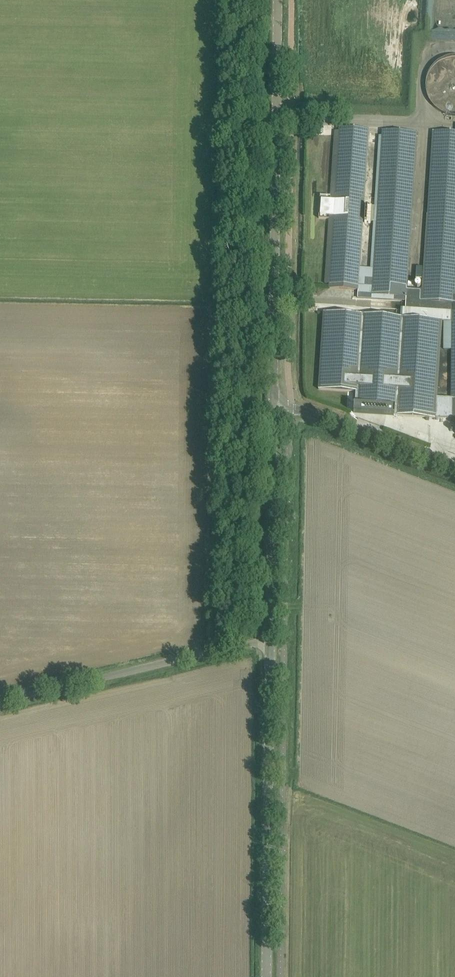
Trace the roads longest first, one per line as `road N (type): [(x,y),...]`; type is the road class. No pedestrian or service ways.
road 1 (unclassified): [(273,407),(279,0)]
road 2 (unclassified): [(266,976),(269,637)]
road 3 (unclassified): [(269,637),(0,699)]
road 4 (unclassified): [(269,637),(273,407)]
road 5 (unclassified): [(454,471),(273,407)]

